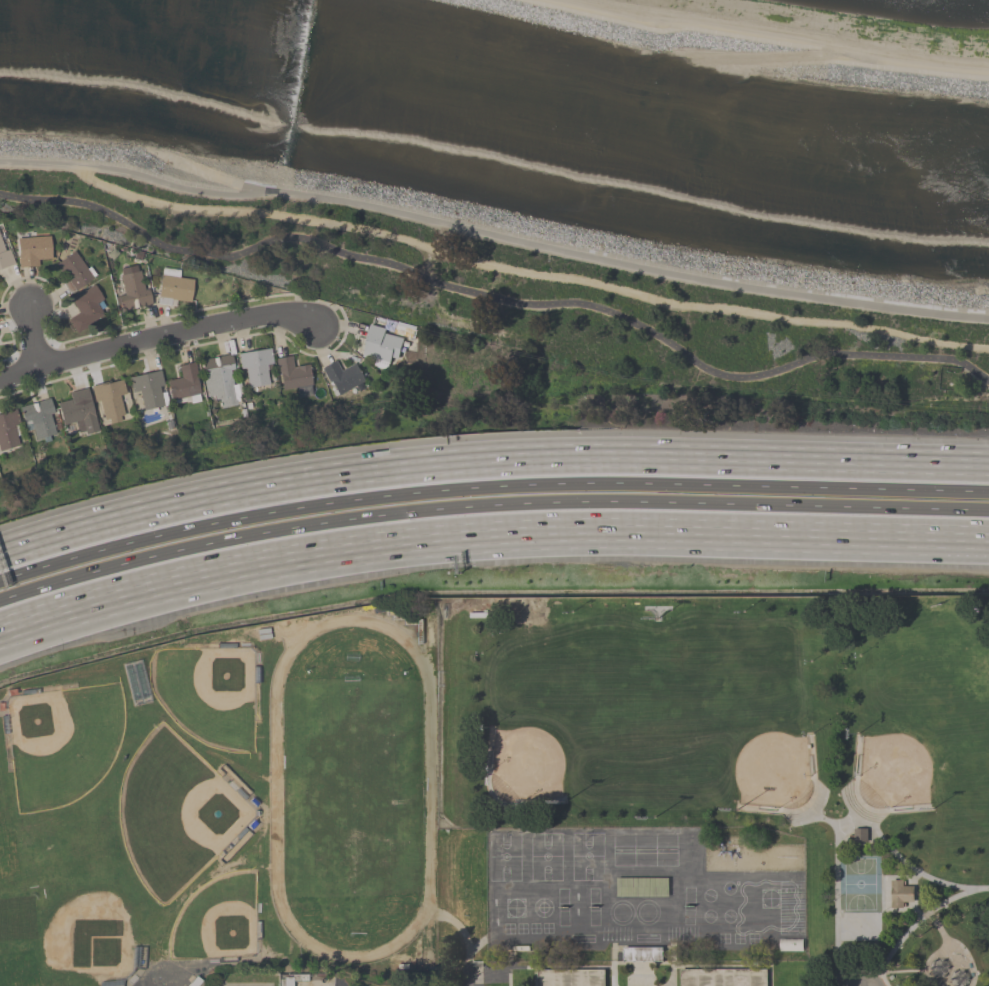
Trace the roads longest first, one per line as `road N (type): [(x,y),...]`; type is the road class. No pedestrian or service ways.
road 1 (motorway): [(0,602),(211,543),(449,508),(604,502),(988,511)]
road 2 (motorway): [(0,633),(215,572),(483,537),(988,543)]
road 3 (motorway): [(988,464),(507,456),(256,487),(0,553)]
road 4 (motorway): [(988,493),(623,484),(406,494),(214,525),(0,582)]
road 5 (residential): [(0,380),(43,364),(270,317)]

